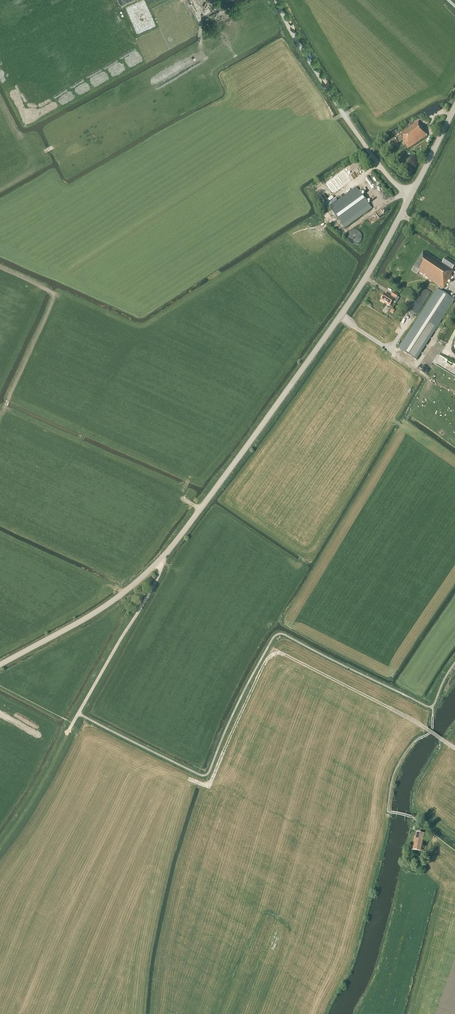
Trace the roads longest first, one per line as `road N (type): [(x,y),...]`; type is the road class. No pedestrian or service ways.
road 1 (tertiary): [(0,665),(112,601),(167,552),(341,316),(412,194)]
road 2 (track): [(428,731),(278,652),(264,664),(210,783),(69,730)]
road 3 (unclassified): [(412,194),(368,150),(276,0)]
road 4 (track): [(69,730),(0,848)]

